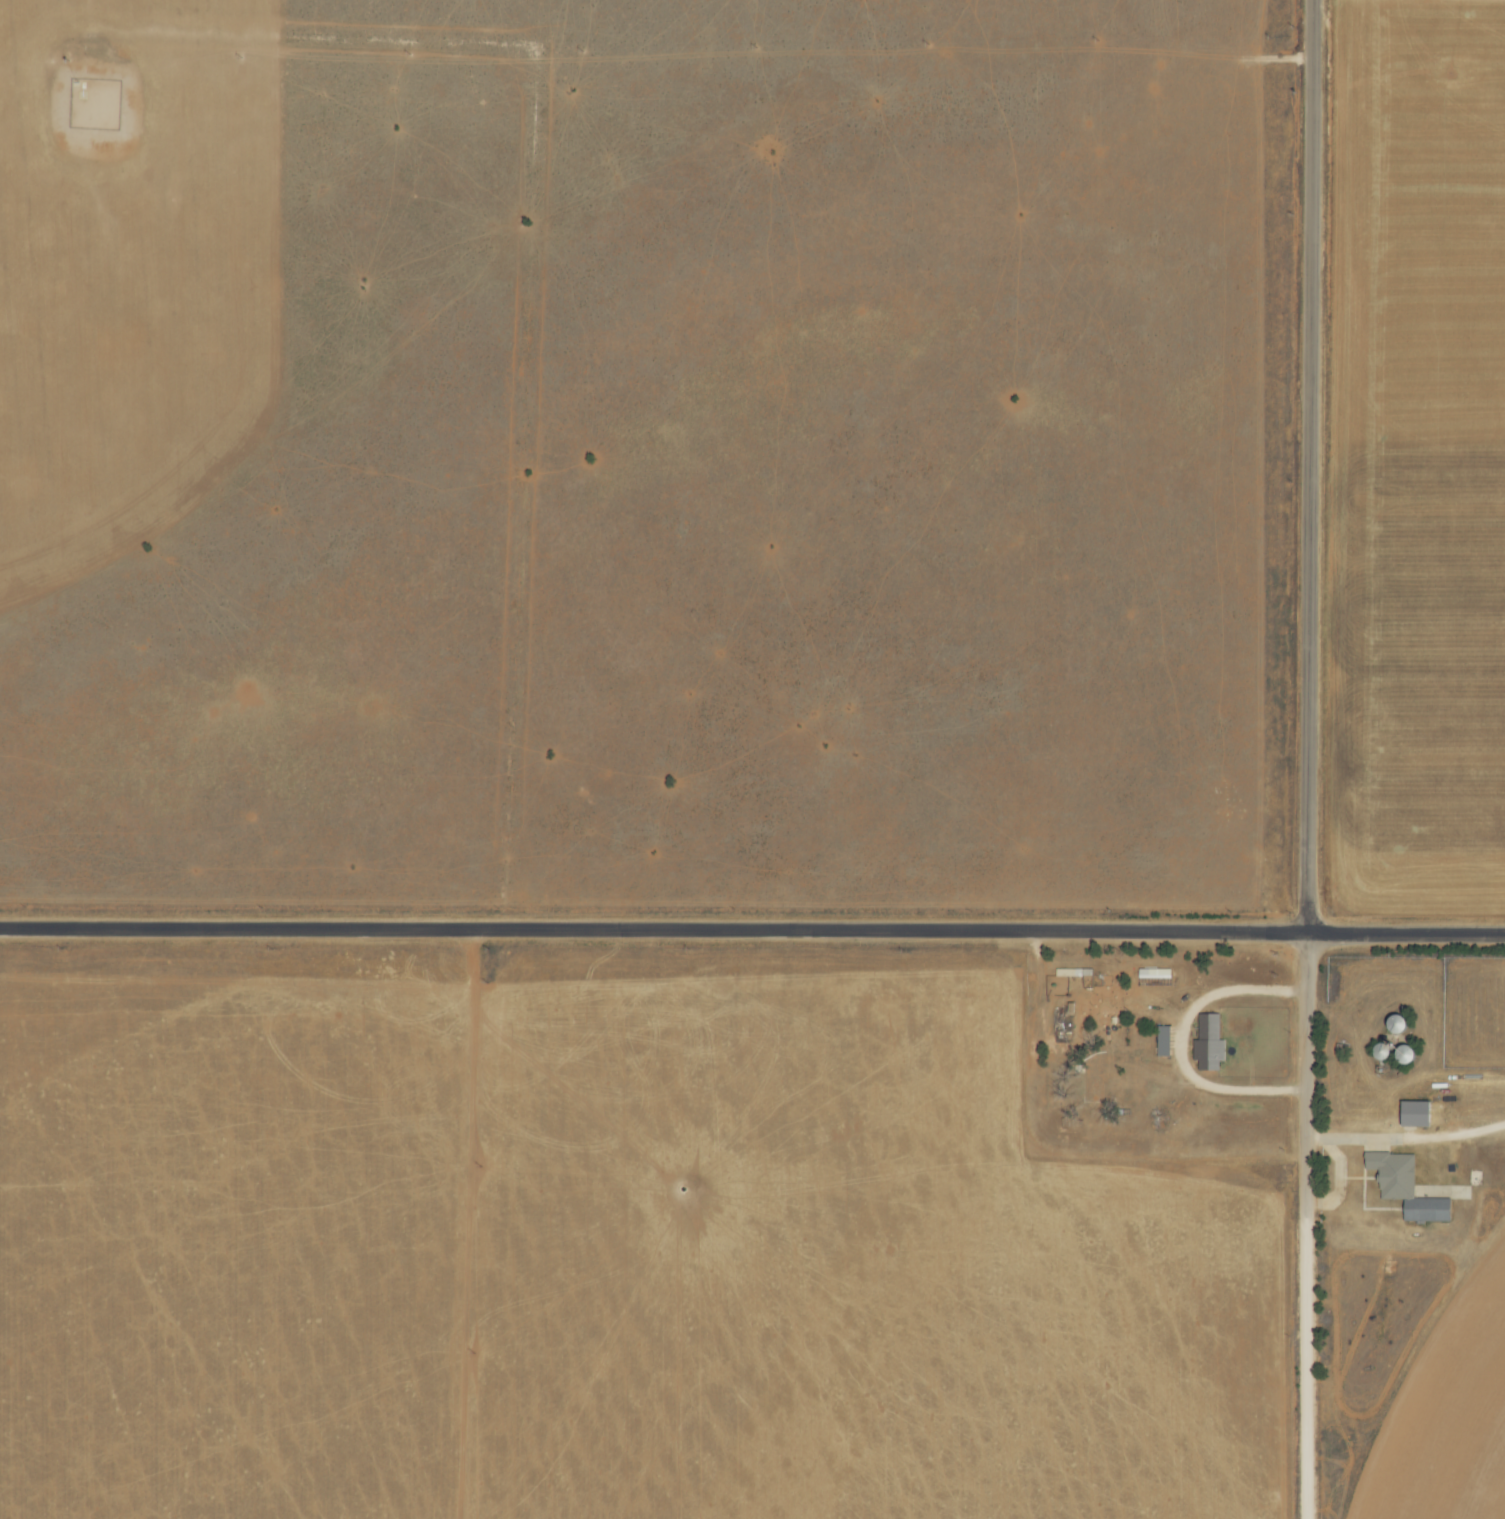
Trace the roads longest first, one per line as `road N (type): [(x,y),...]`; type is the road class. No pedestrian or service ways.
road 1 (tertiary): [(1504,933),(0,927)]
road 2 (tertiary): [(1308,932),(1314,0)]
road 3 (residential): [(1312,1518),(1308,932)]

